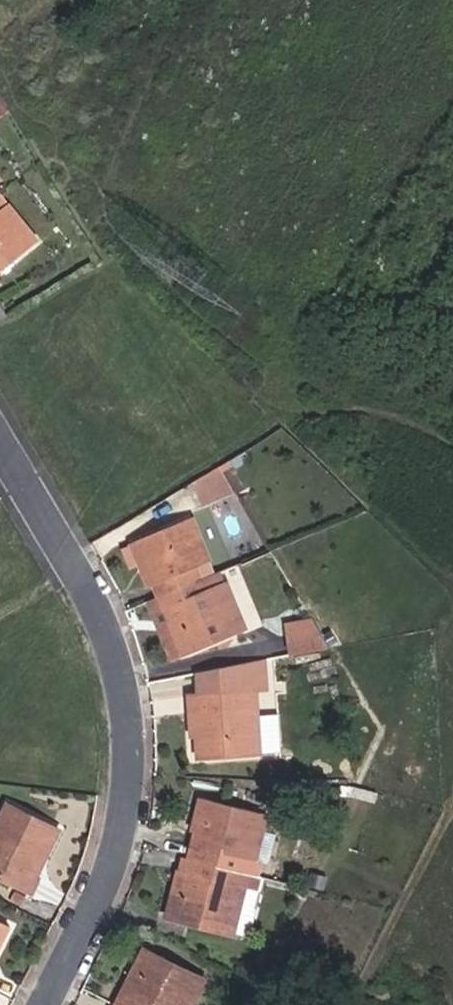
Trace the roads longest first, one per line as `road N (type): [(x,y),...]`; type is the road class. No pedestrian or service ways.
road 1 (residential): [(42,1004),(103,886),(118,832),(127,761),(123,699),(89,594),(0,439)]

